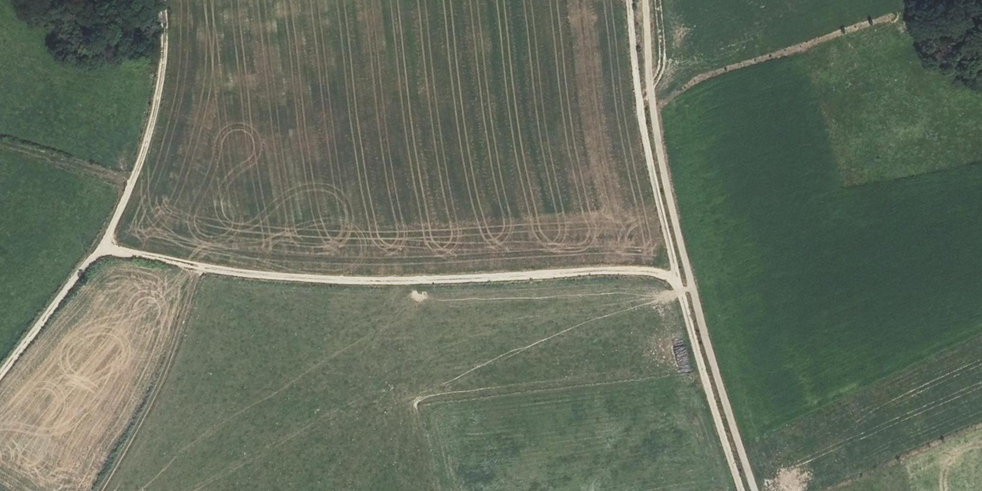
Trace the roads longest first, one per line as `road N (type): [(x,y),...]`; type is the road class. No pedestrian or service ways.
road 1 (track): [(648,0),(654,97),(693,287),(756,490)]
road 2 (track): [(204,268),(392,281),(652,270),(678,282)]
road 3 (track): [(629,0),(642,111),(678,282)]
road 4 (track): [(104,248),(143,156),(164,65),(165,0)]
road 5 (track): [(204,268),(161,385),(104,490)]
road 6 (track): [(678,282),(743,490)]
road 7 (track): [(0,376),(104,248)]

